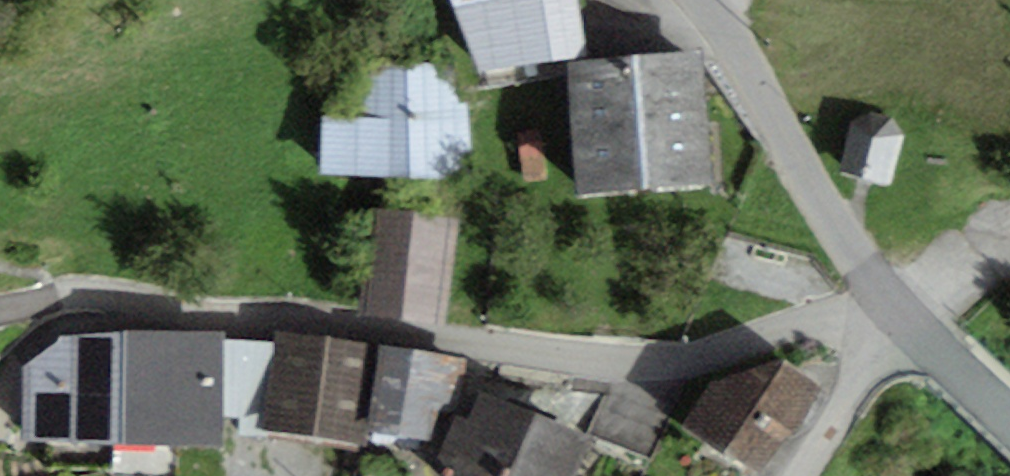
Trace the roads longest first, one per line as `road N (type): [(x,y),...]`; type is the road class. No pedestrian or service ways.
road 1 (residential): [(0,316),(133,309),(661,364),(763,352),(899,315)]
road 2 (tertiary): [(899,315),(702,0)]
road 3 (residential): [(899,315),(800,475)]
road 4 (tertiary): [(1009,415),(899,315)]

